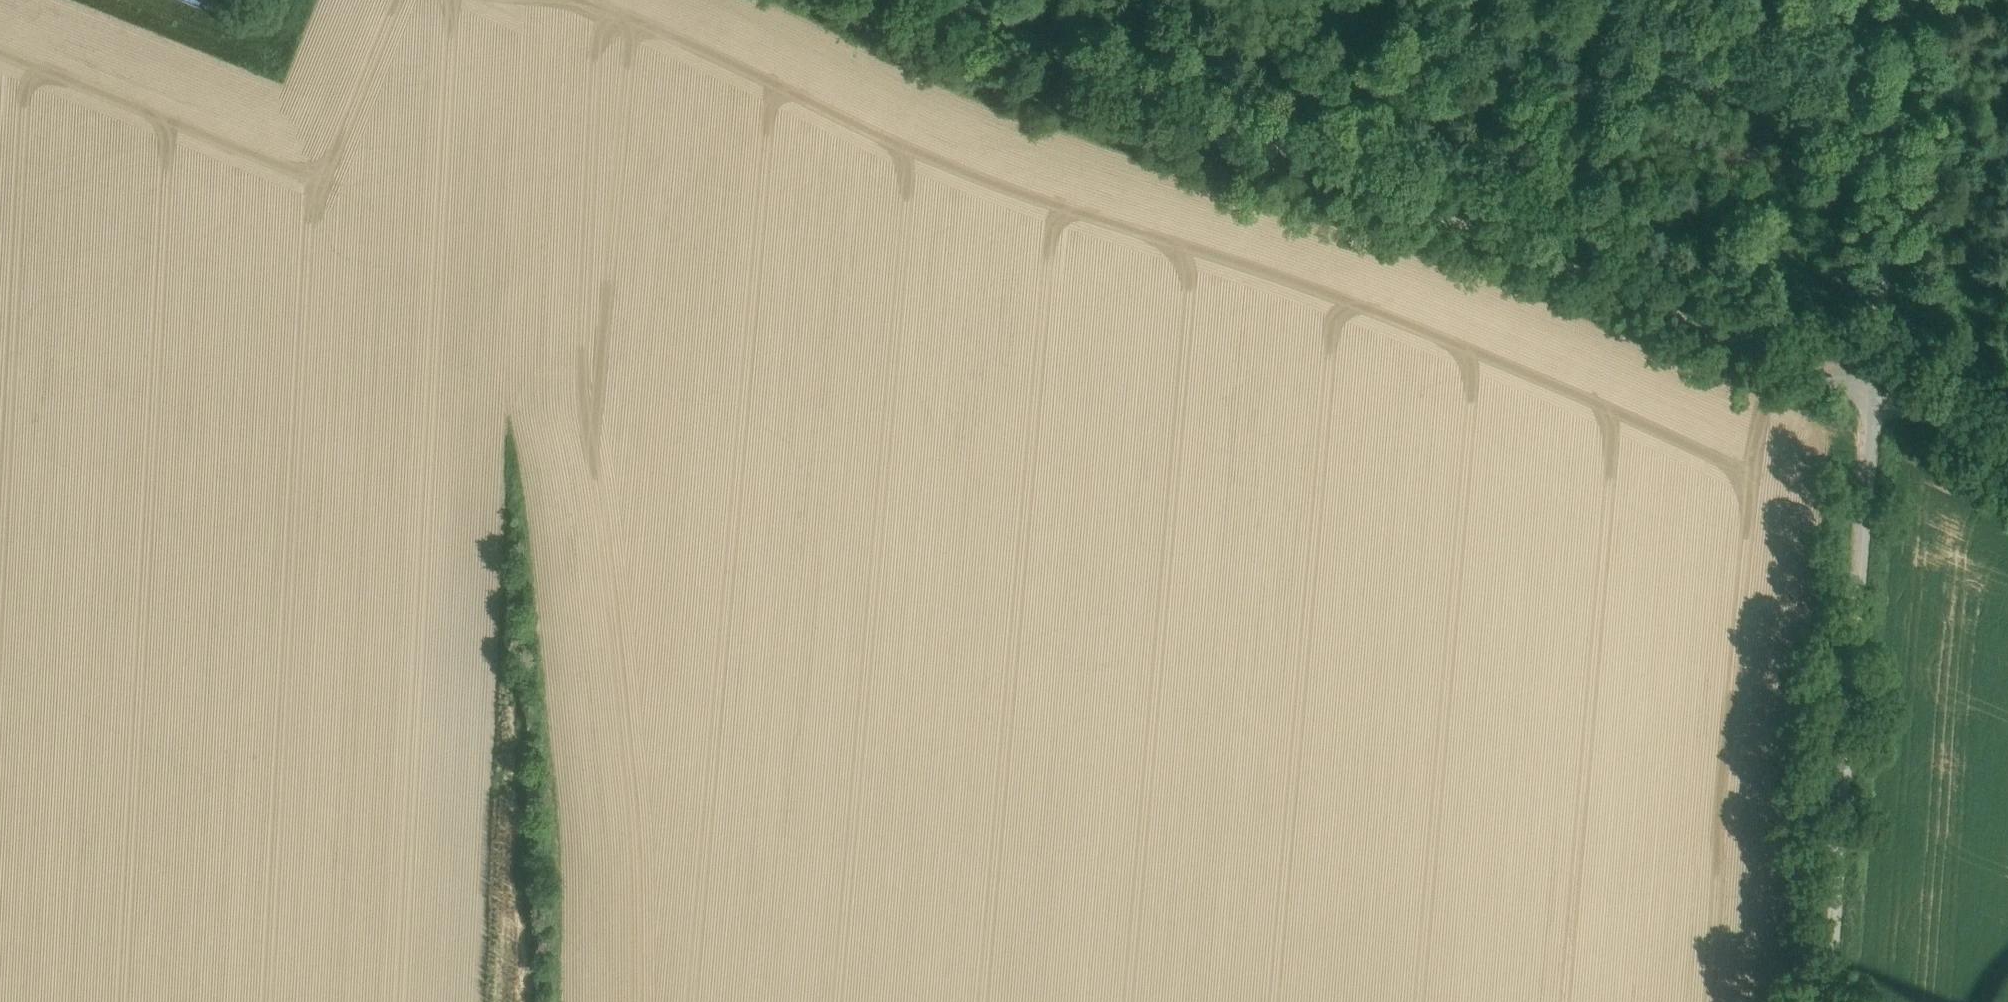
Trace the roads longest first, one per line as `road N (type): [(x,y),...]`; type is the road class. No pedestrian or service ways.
road 1 (track): [(938,0),(1873,396)]
road 2 (unclassified): [(1824,1001),(1873,396)]
road 3 (unclassified): [(1873,396),(1903,0)]
road 4 (unclassified): [(1873,396),(2007,454)]

